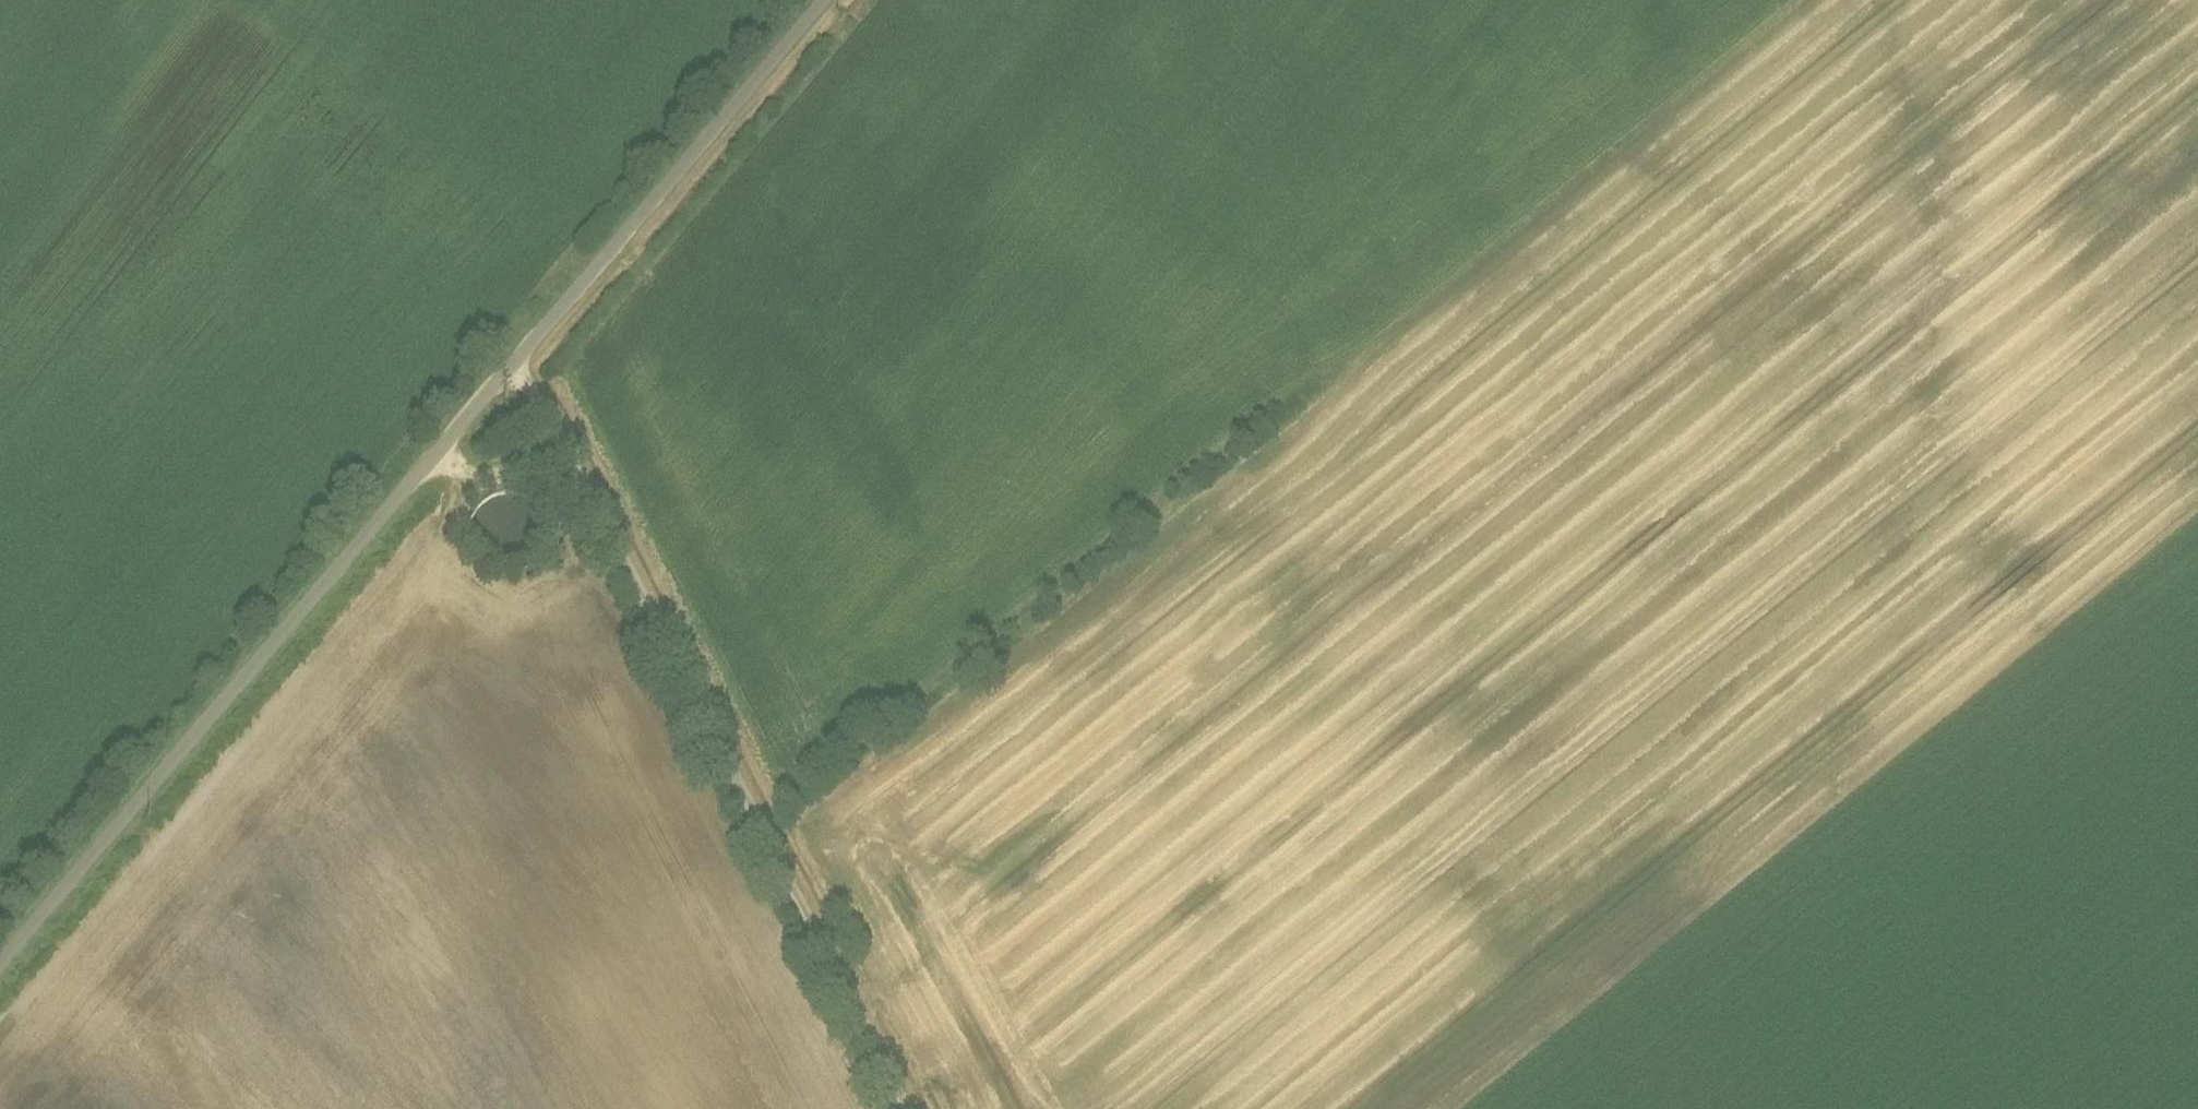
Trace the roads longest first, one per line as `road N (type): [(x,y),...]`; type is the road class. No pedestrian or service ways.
road 1 (unclassified): [(0,967),(827,0)]
road 2 (track): [(906,1108),(520,361)]

